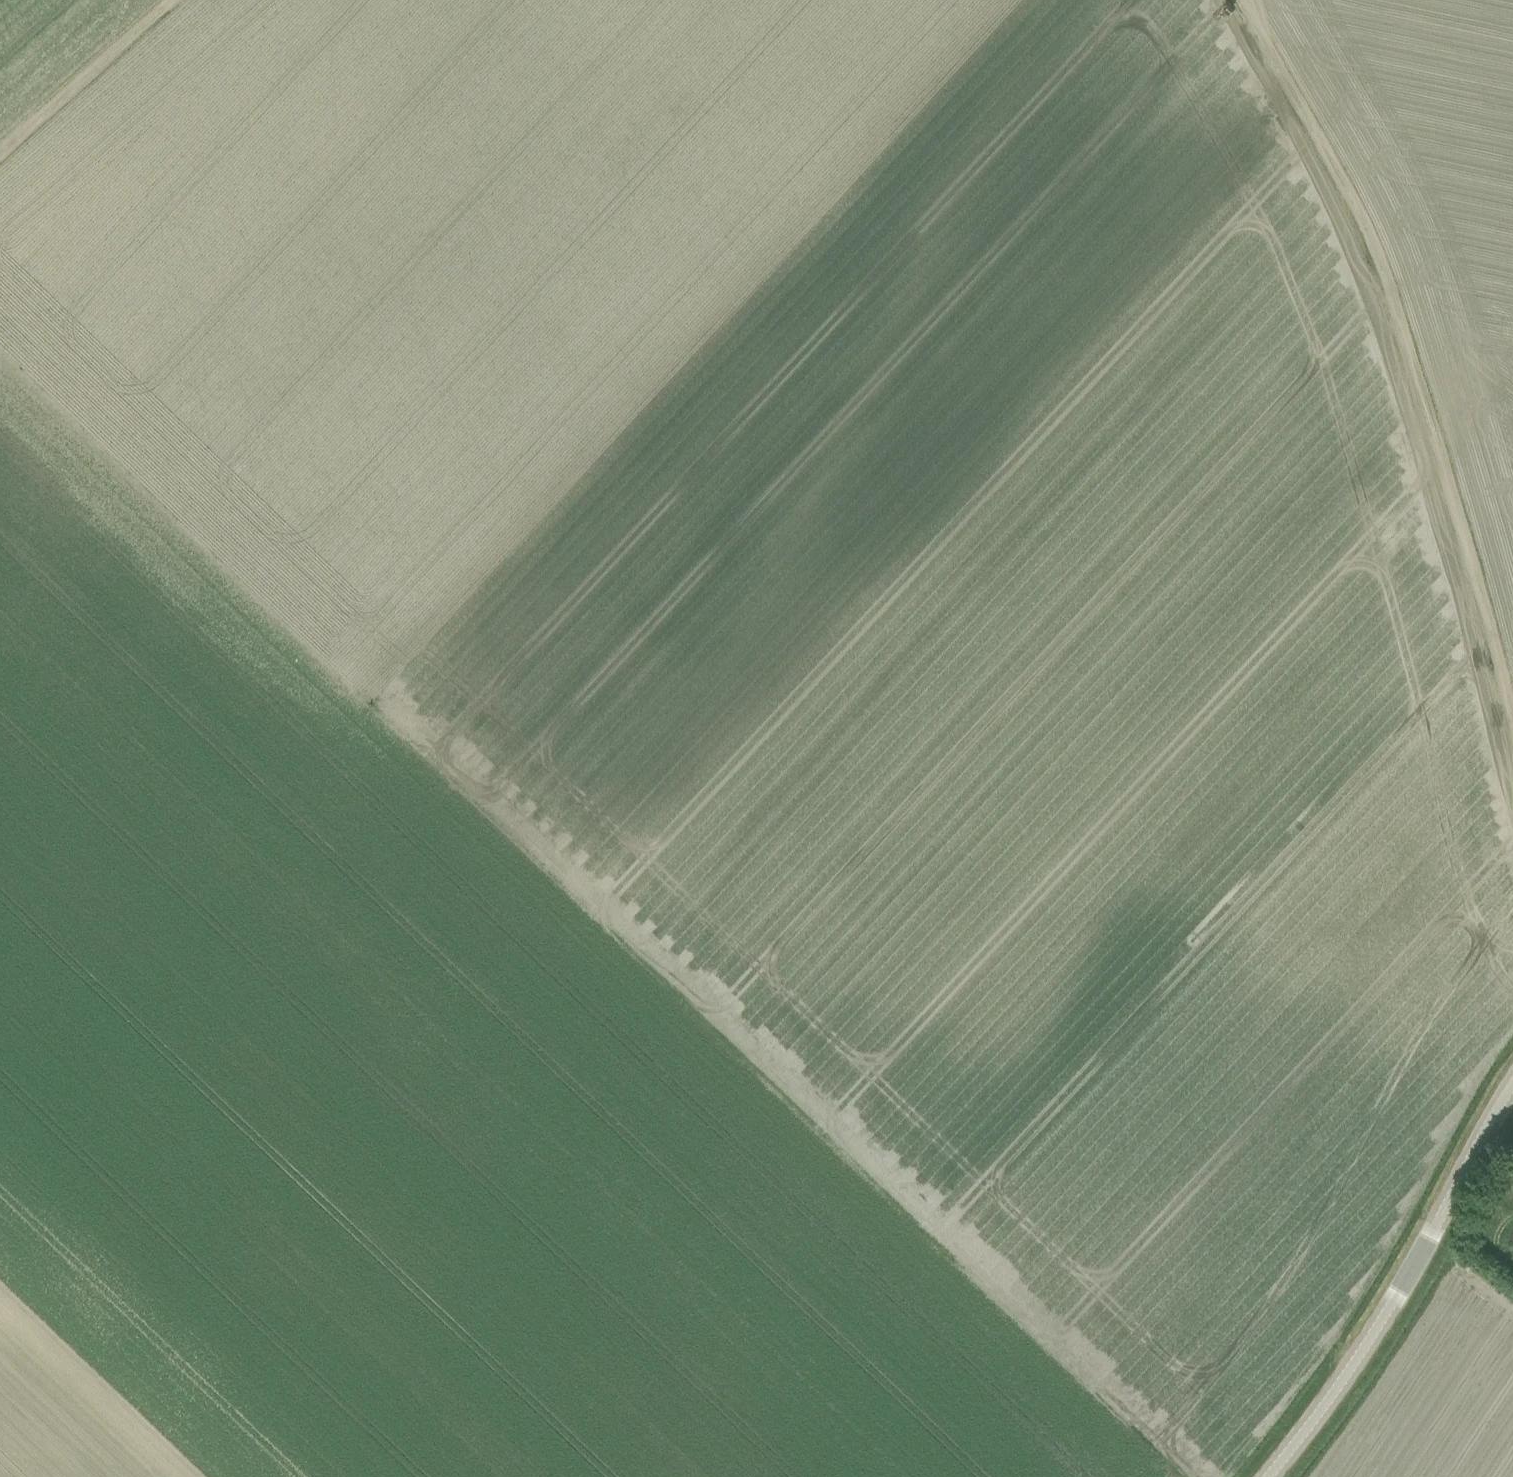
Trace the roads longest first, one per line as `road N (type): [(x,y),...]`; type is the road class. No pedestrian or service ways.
road 1 (track): [(1512,718),(1385,284),(1305,113),(1238,0)]
road 2 (tertiary): [(1267,1476),(1391,1303),(1512,1083)]
road 3 (track): [(170,0),(0,156)]

